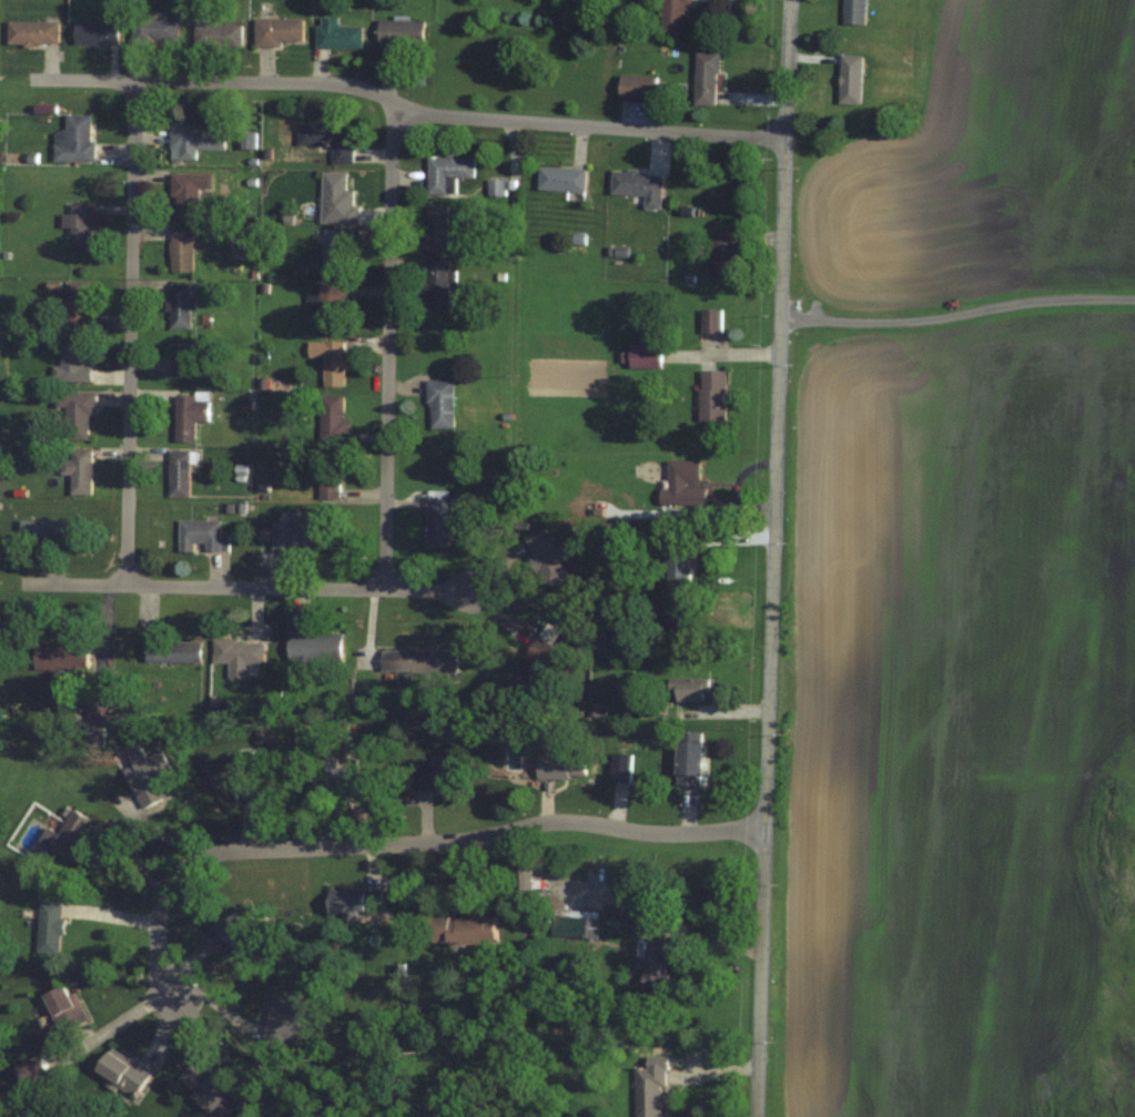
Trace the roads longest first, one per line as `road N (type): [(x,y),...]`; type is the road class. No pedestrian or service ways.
road 1 (tertiary): [(790,0),(758,1116)]
road 2 (residential): [(786,136),(403,112),(343,84),(33,79)]
road 3 (residential): [(162,983),(158,924),(165,895),(183,871),(215,852),(387,845),(574,821),(646,831),(768,827)]
road 4 (residential): [(135,79),(126,585)]
road 5 (residential): [(403,112),(393,144),(386,588)]
road 6 (residential): [(476,592),(23,582)]

